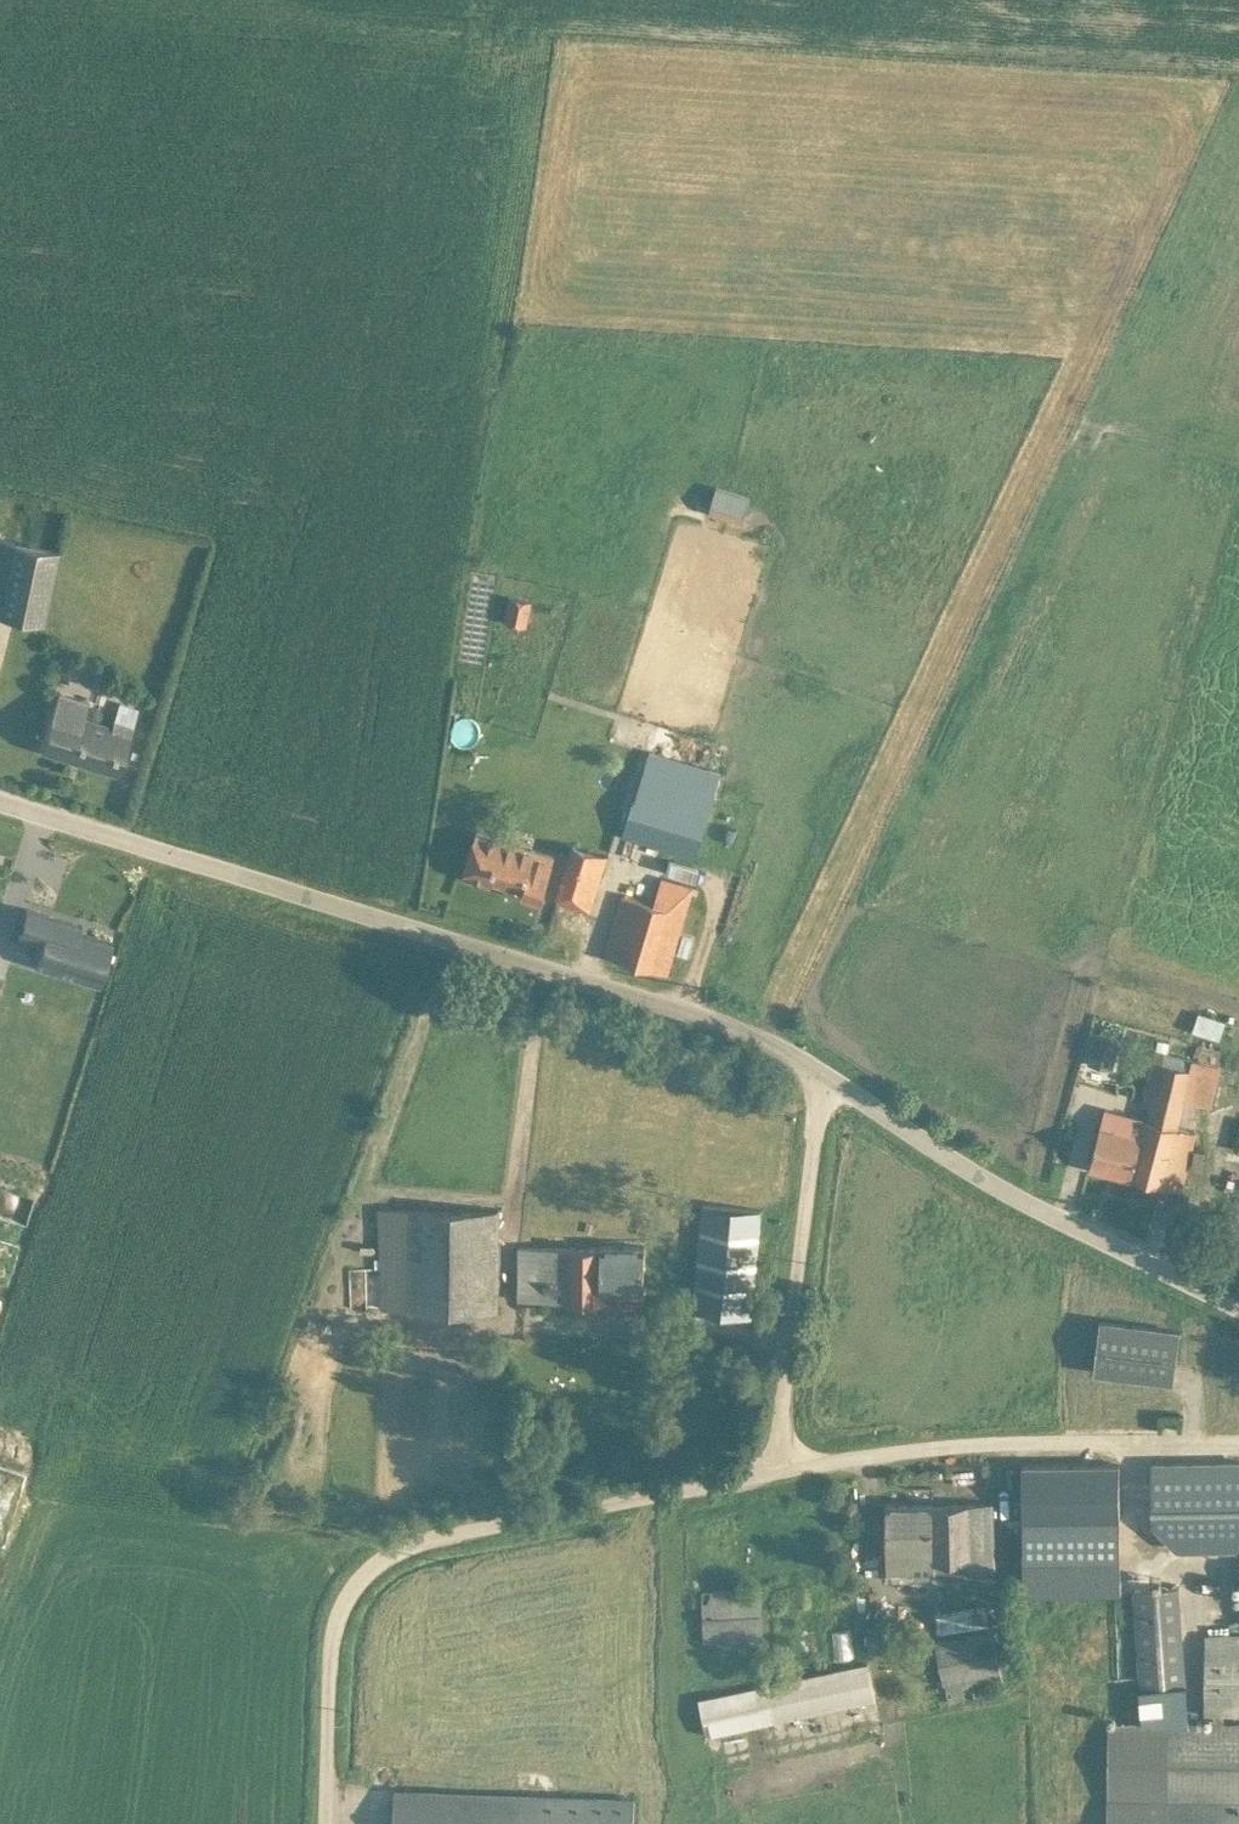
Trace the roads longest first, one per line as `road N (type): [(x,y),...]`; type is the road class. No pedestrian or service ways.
road 1 (unclassified): [(826,1071),(721,1017),(0,798)]
road 2 (unclassified): [(329,1823),(334,1691),(358,1601),(438,1528),(781,1458)]
road 3 (unclassified): [(1238,1311),(1164,1279),(826,1071)]
road 4 (unclassified): [(781,1458),(1091,1431),(1238,1431)]
road 5 (unclassified): [(826,1071),(781,1458)]

